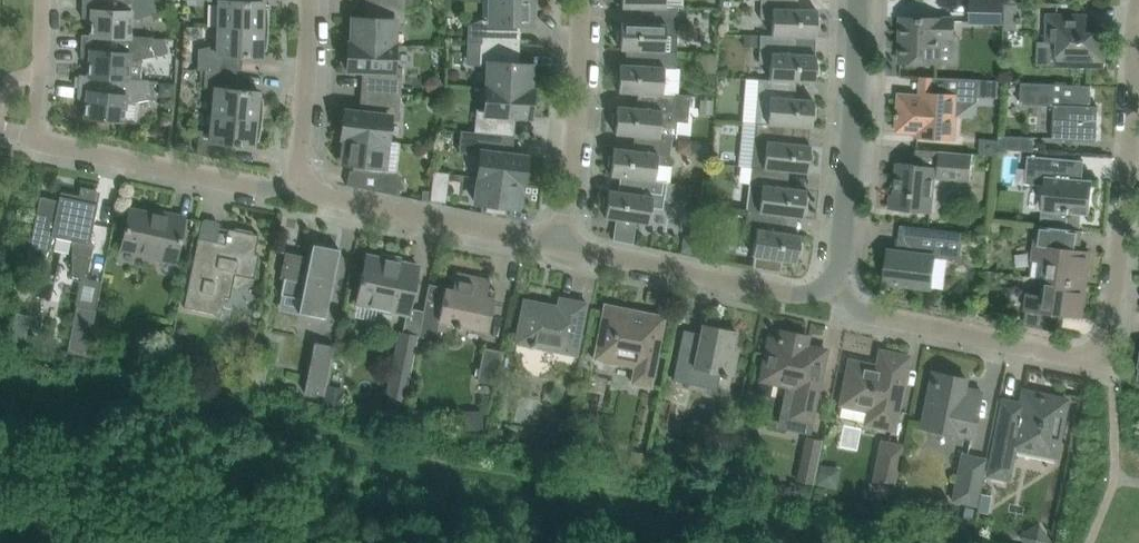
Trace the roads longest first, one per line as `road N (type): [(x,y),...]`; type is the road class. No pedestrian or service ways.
road 1 (residential): [(1097,348),(1110,321),(1138,7)]
road 2 (residential): [(1097,348),(1078,356),(866,312),(833,279)]
road 3 (residential): [(833,279),(855,150),(857,0)]
road 4 (residential): [(833,279),(794,294),(561,244)]
road 5 (residential): [(561,244),(324,196),(300,175)]
road 6 (residential): [(300,175),(264,187),(36,138)]
road 7 (residential): [(561,244),(579,90),(581,0)]
road 8 (residential): [(300,175),(308,0)]
road 9 (residential): [(36,138),(42,0)]

